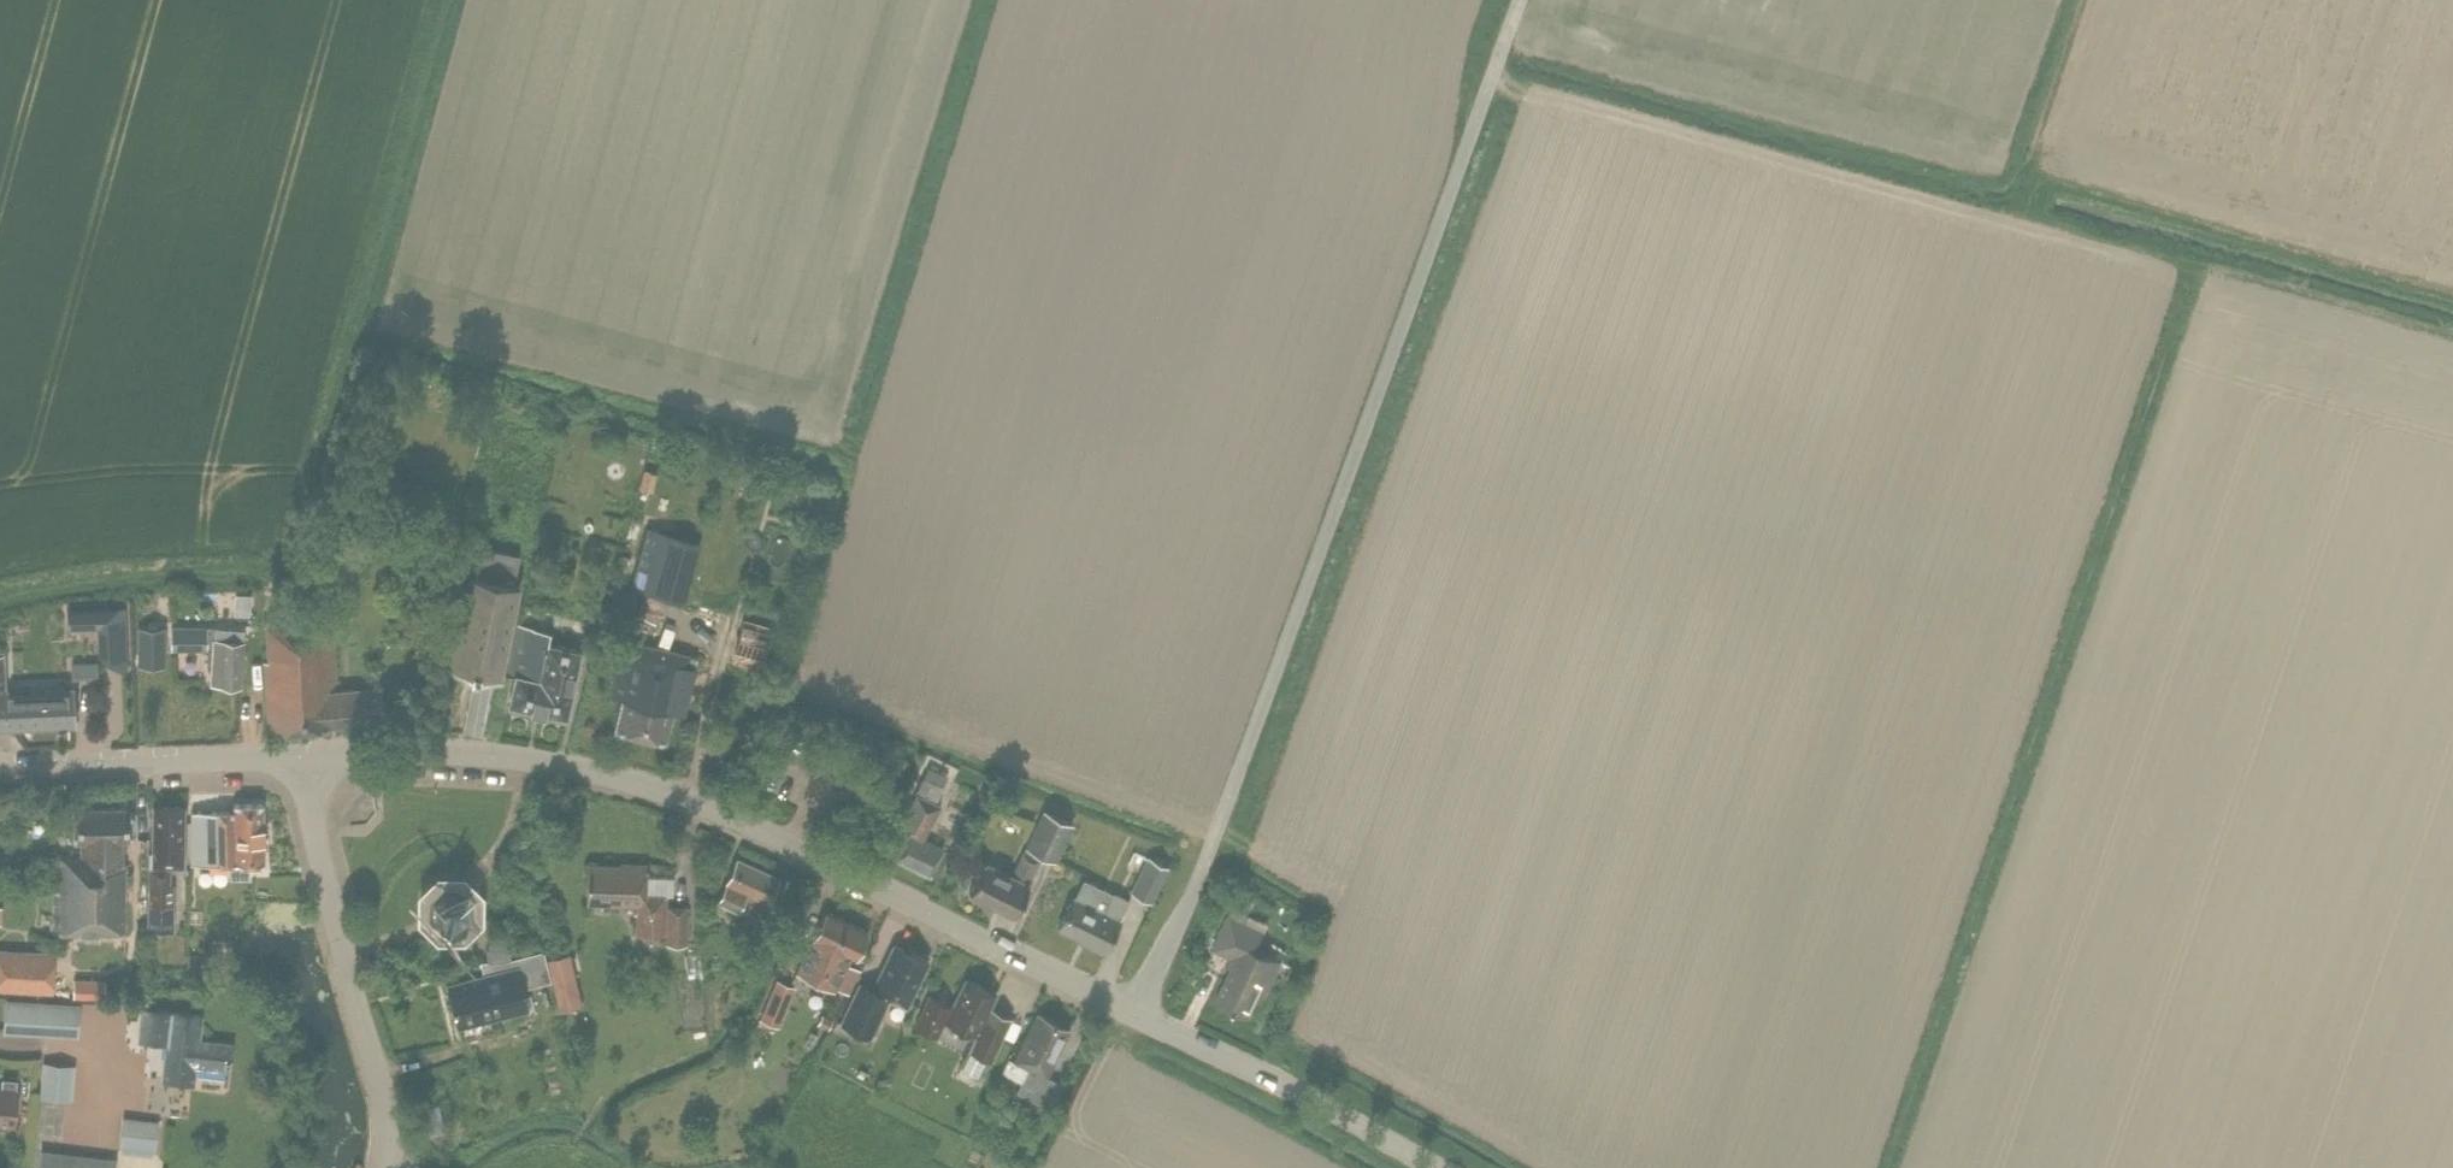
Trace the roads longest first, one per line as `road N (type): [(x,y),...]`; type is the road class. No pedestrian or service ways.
road 1 (tertiary): [(1432,1167),(672,791),(514,759),(306,756)]
road 2 (unclassified): [(382,1167),(381,1080),(314,863),(306,756)]
road 3 (tertiary): [(0,768),(306,756)]

